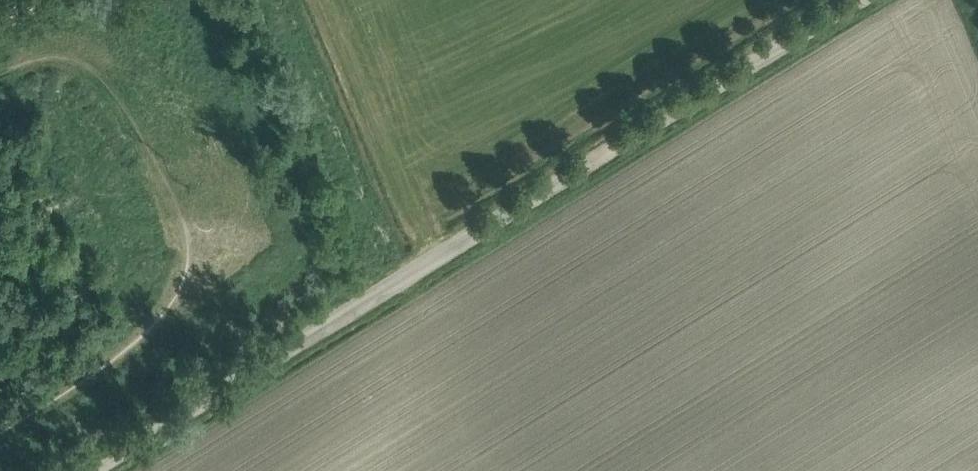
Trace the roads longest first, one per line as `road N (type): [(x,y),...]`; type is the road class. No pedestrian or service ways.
road 1 (track): [(97,470),(857,0)]

